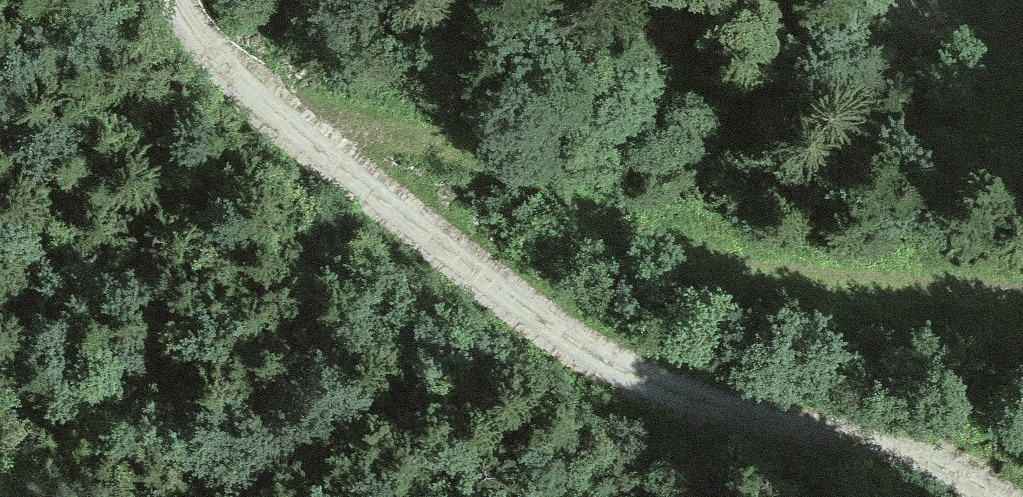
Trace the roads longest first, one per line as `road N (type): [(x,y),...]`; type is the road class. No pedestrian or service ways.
road 1 (track): [(177,0),(201,41),(283,124),(592,353),(697,400),(918,457),(998,496)]
road 2 (track): [(1022,294),(790,284),(612,236),(424,146),(283,124)]

